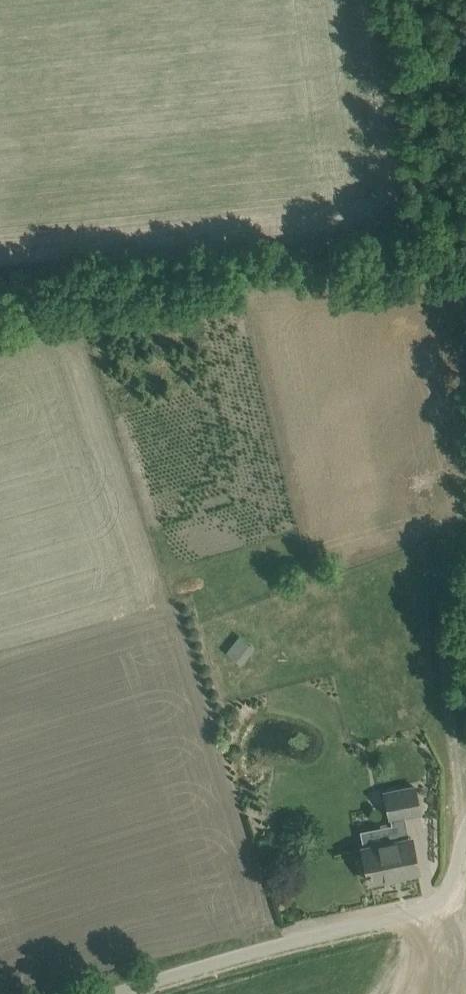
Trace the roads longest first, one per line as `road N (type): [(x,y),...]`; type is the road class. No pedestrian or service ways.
road 1 (unclassified): [(115,993),(426,907),(447,886),(465,822)]

